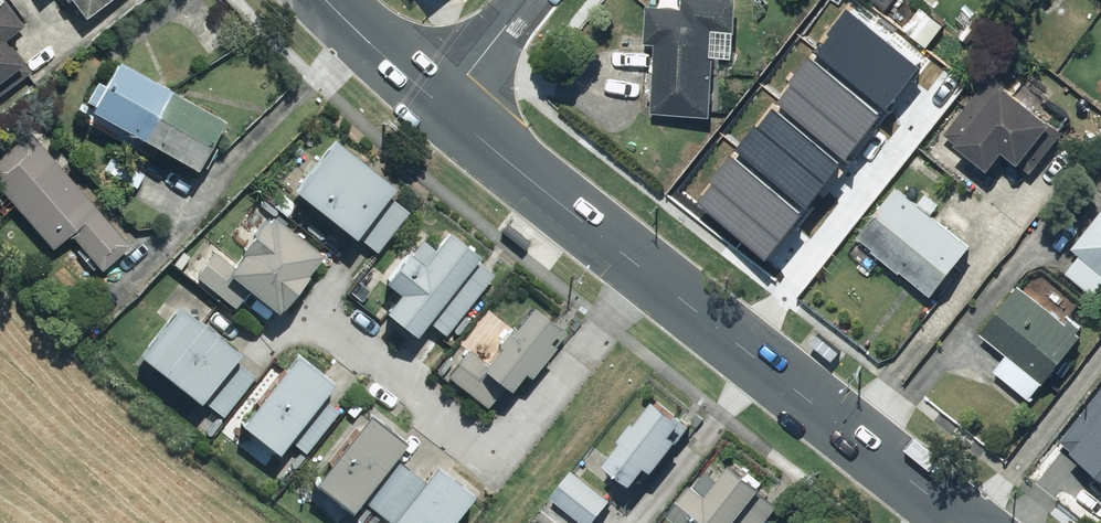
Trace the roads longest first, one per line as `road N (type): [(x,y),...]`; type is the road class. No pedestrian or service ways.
road 1 (residential): [(639,265),(491,455),(307,310)]
road 2 (primary): [(639,265),(964,522)]
road 3 (primary): [(441,108),(639,265)]
road 4 (primary): [(330,0),(441,108)]
road 5 (residential): [(441,108),(527,0)]

